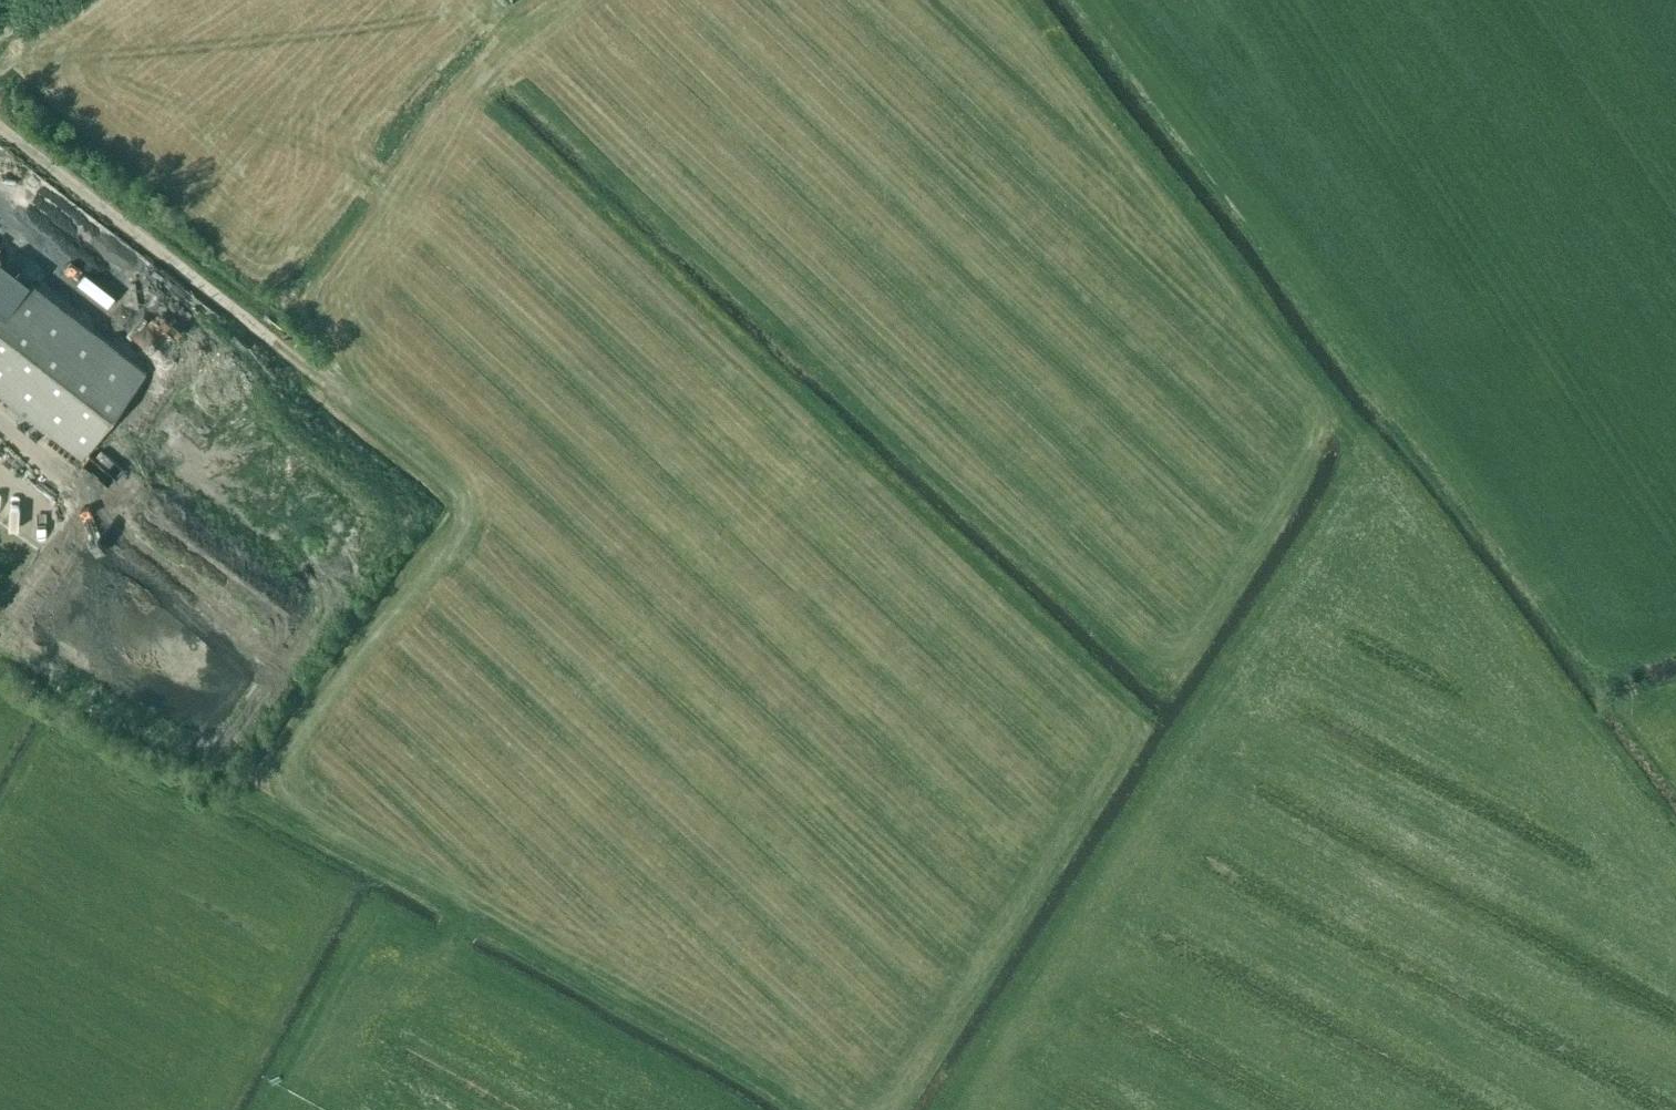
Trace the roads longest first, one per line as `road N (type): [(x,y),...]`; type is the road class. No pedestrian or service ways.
road 1 (track): [(0,131),(348,400),(414,439),(443,471),(461,515),(447,549),(287,756),(297,798),(321,829),(812,1109)]

